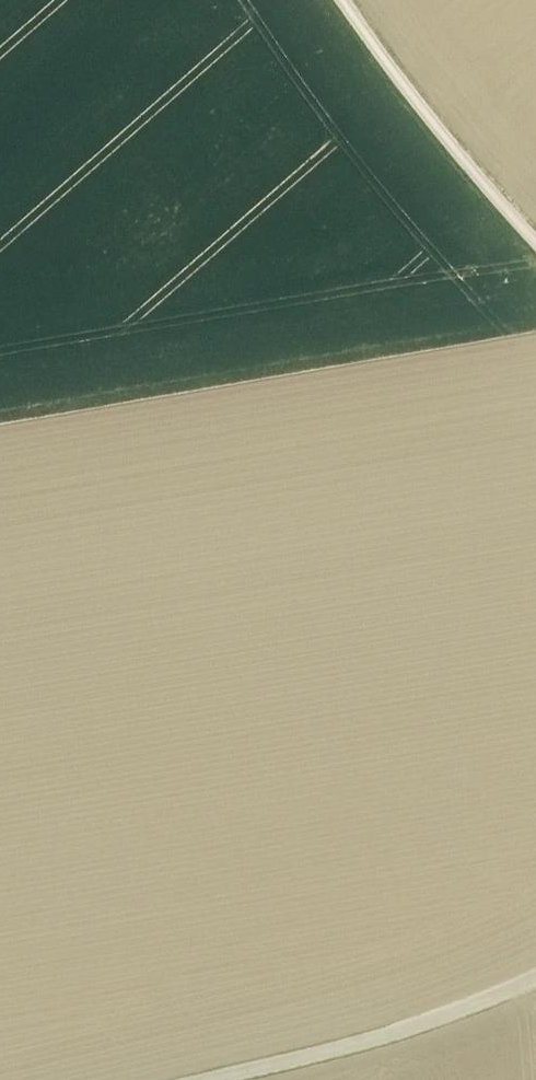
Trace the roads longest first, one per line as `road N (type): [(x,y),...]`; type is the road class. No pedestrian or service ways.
road 1 (unclassified): [(535,978),(417,1027),(206,1079)]
road 2 (track): [(344,0),(395,74),(535,238)]

